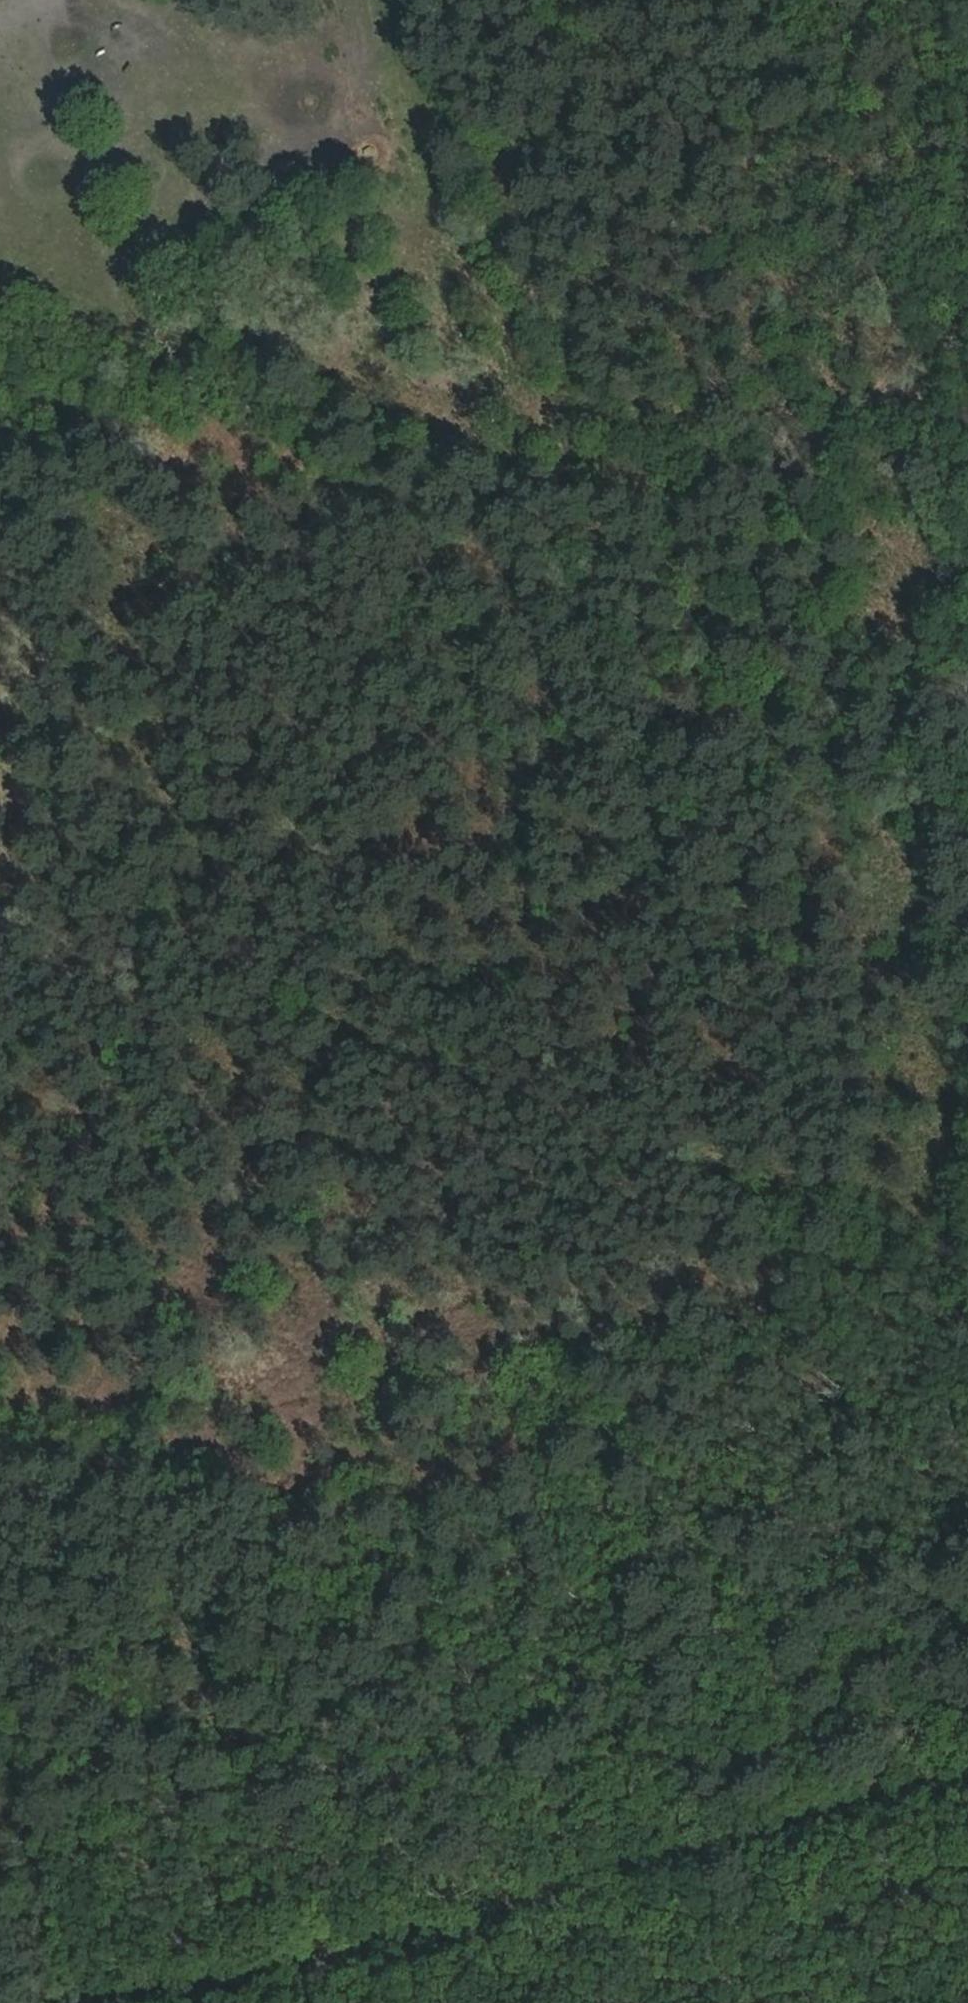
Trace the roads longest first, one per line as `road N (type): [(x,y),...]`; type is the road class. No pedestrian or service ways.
road 1 (unclassified): [(967,1790),(233,2002)]

